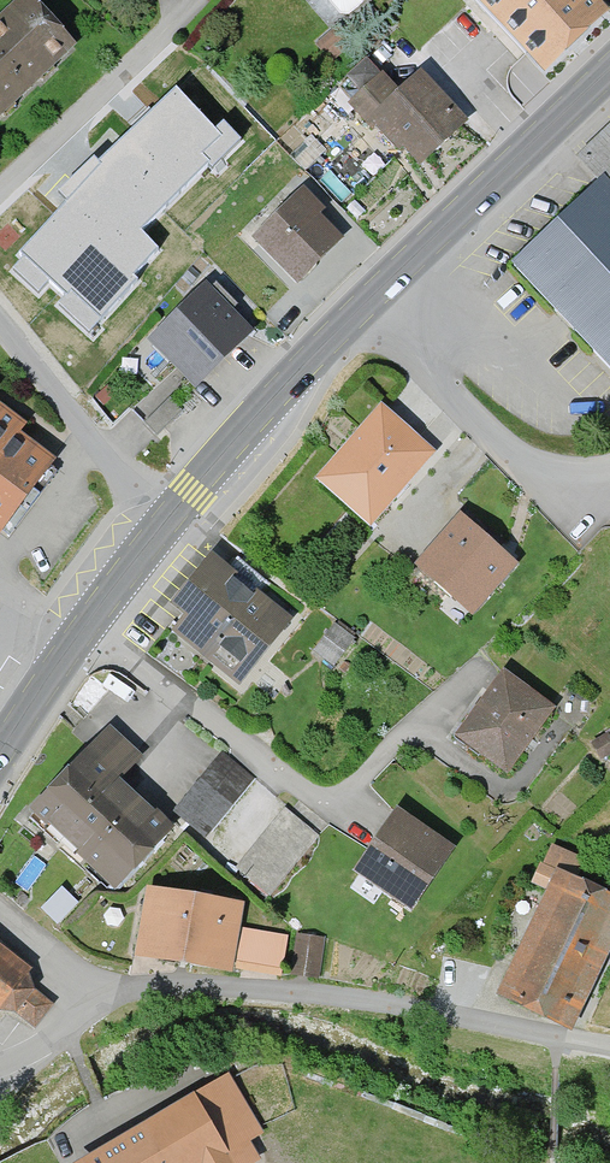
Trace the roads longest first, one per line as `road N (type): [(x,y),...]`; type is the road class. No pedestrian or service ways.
road 1 (secondary): [(609,68),(320,347),(166,522)]
road 2 (residential): [(609,1048),(438,1003),(248,1003),(178,991),(110,997),(0,1058)]
road 3 (secondary): [(166,522),(0,752)]
road 4 (residential): [(0,200),(201,0)]
road 5 (residential): [(166,522),(0,315)]

